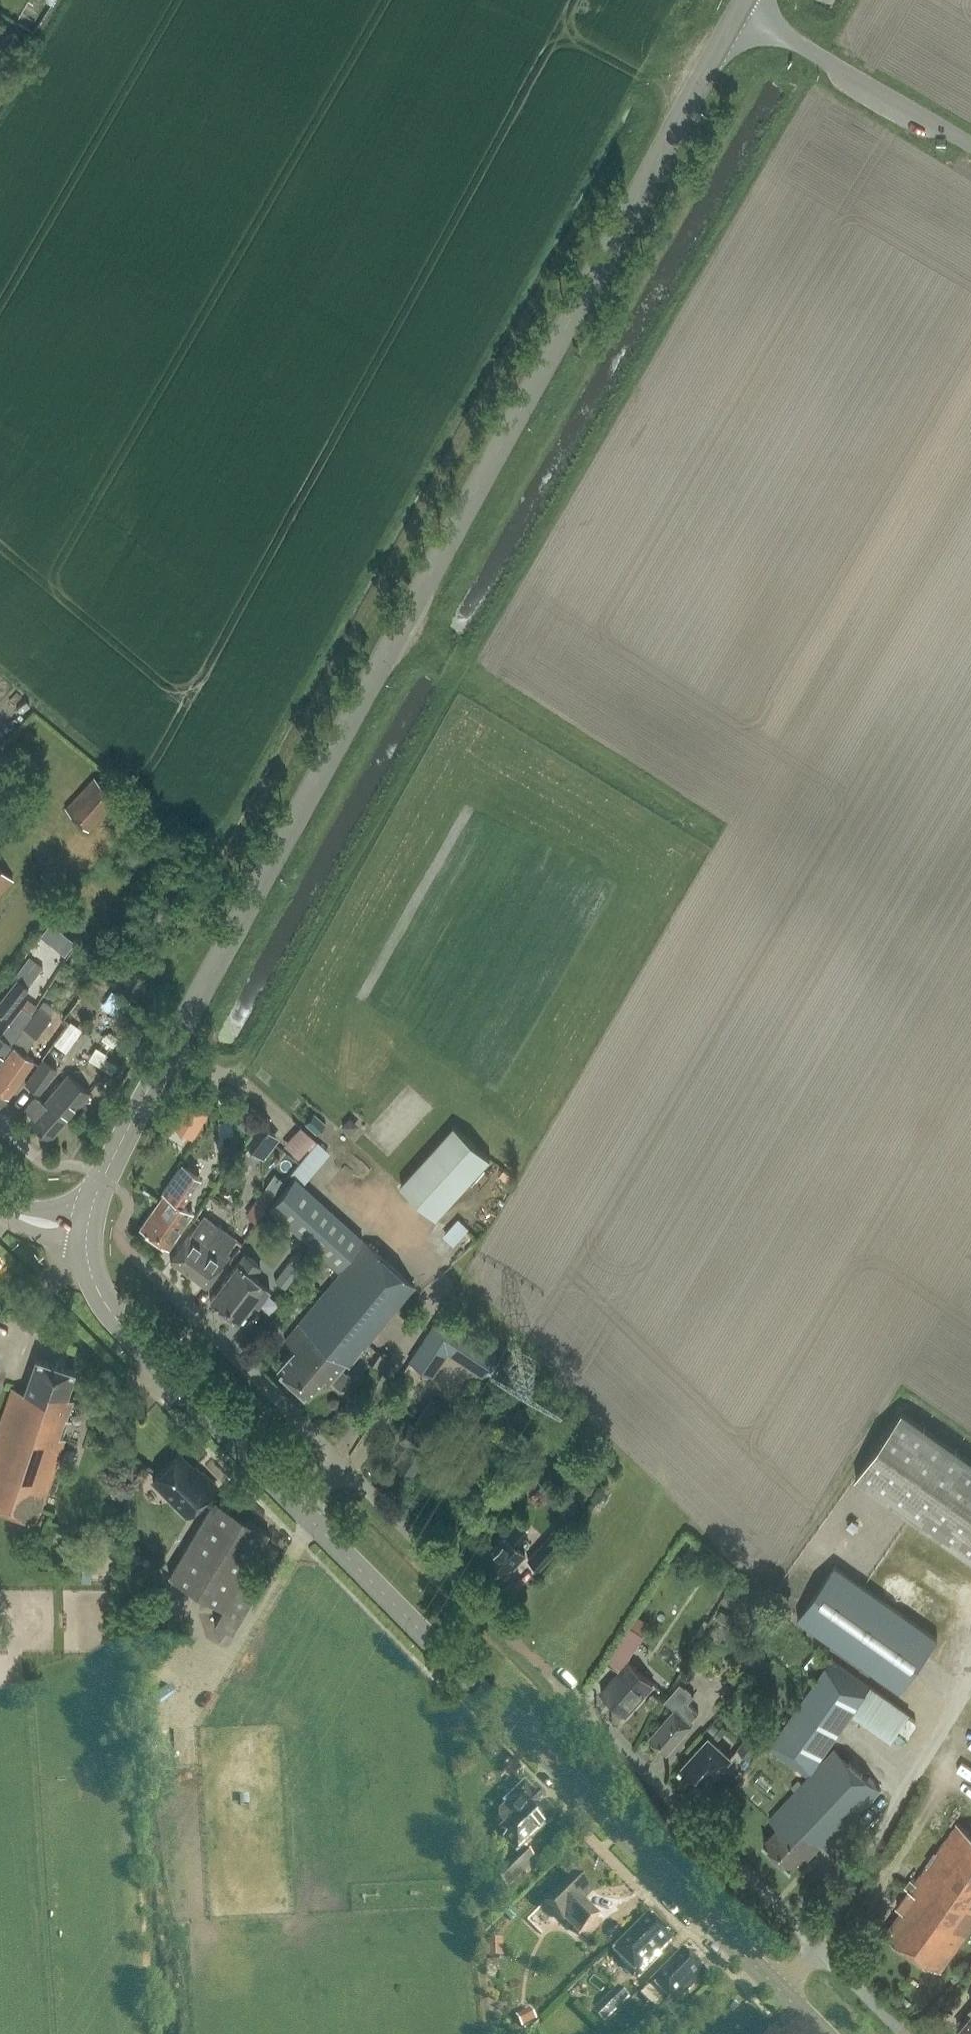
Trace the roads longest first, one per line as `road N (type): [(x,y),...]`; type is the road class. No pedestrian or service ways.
road 1 (tertiary): [(83,1229),(188,1014),(745,0)]
road 2 (tertiary): [(303,1512),(115,1319),(92,1279),(83,1229)]
road 3 (tertiary): [(781,1996),(532,1746)]
road 4 (tertiary): [(532,1746),(303,1512)]
road 5 (residential): [(140,1261),(346,1468)]
road 6 (residential): [(346,1468),(513,1637)]
road 7 (residential): [(575,1701),(706,1835)]

